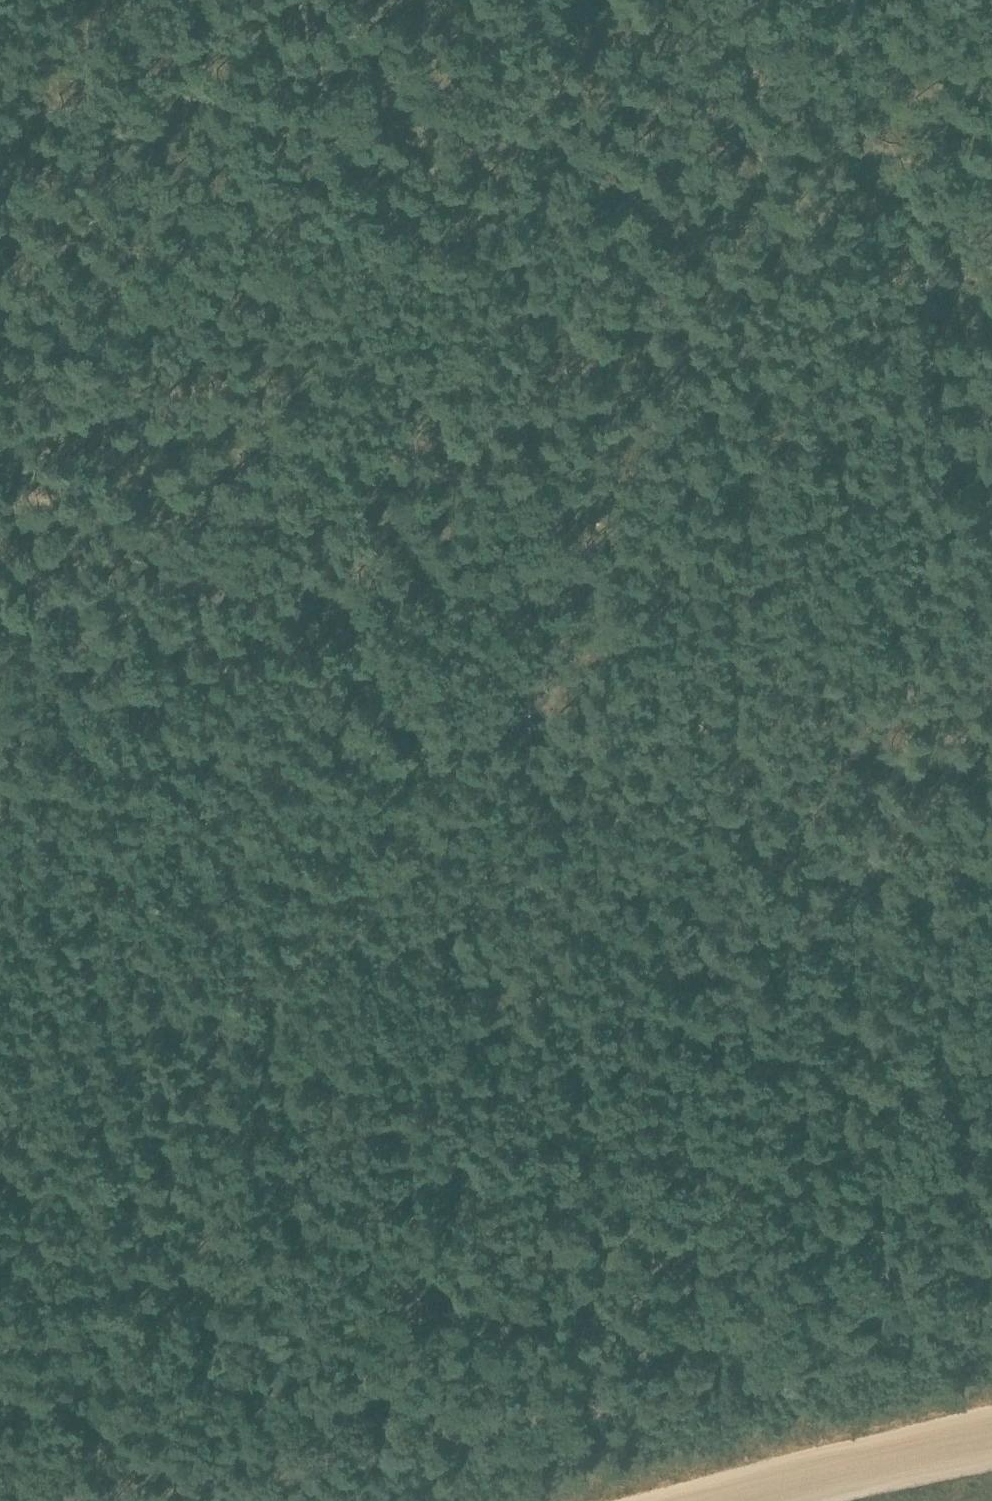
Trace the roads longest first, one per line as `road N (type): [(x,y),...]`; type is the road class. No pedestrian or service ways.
road 1 (track): [(757,1500),(991,1448)]

